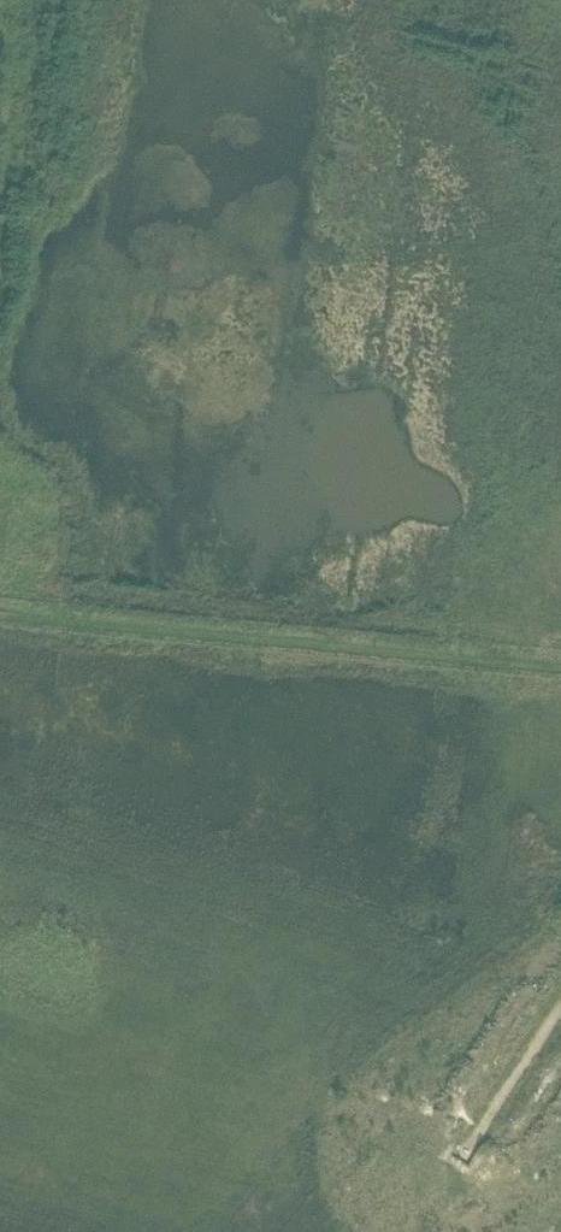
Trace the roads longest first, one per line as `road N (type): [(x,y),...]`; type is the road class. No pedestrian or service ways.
road 1 (track): [(560,675),(0,622)]

